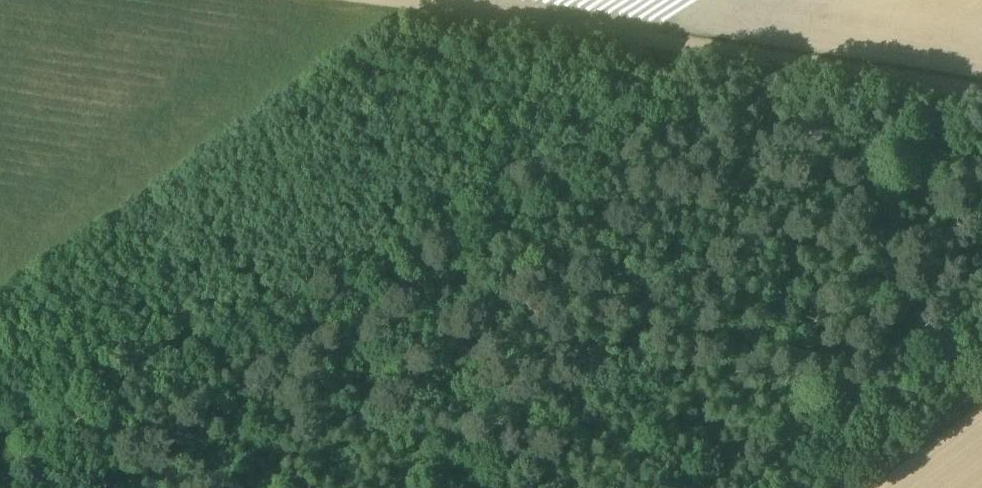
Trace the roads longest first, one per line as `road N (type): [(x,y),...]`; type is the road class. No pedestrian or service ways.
road 1 (track): [(0,462),(194,329),(692,49)]
road 2 (track): [(369,0),(692,49)]
road 3 (track): [(692,49),(981,94)]

